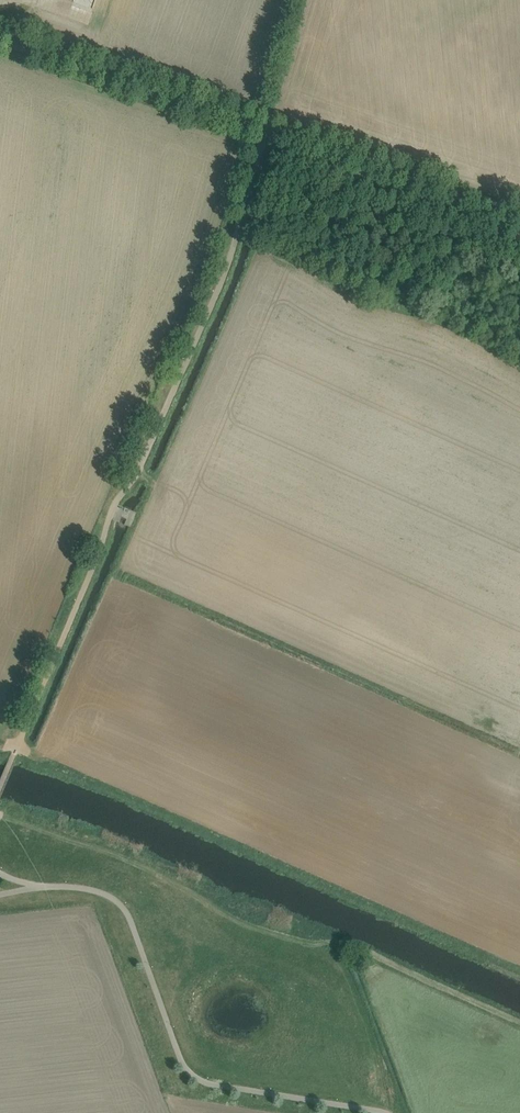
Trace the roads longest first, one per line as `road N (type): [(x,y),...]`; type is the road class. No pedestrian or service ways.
road 1 (track): [(519,1039),(274,917),(117,851),(0,814)]
road 2 (unclassified): [(519,229),(0,46)]

